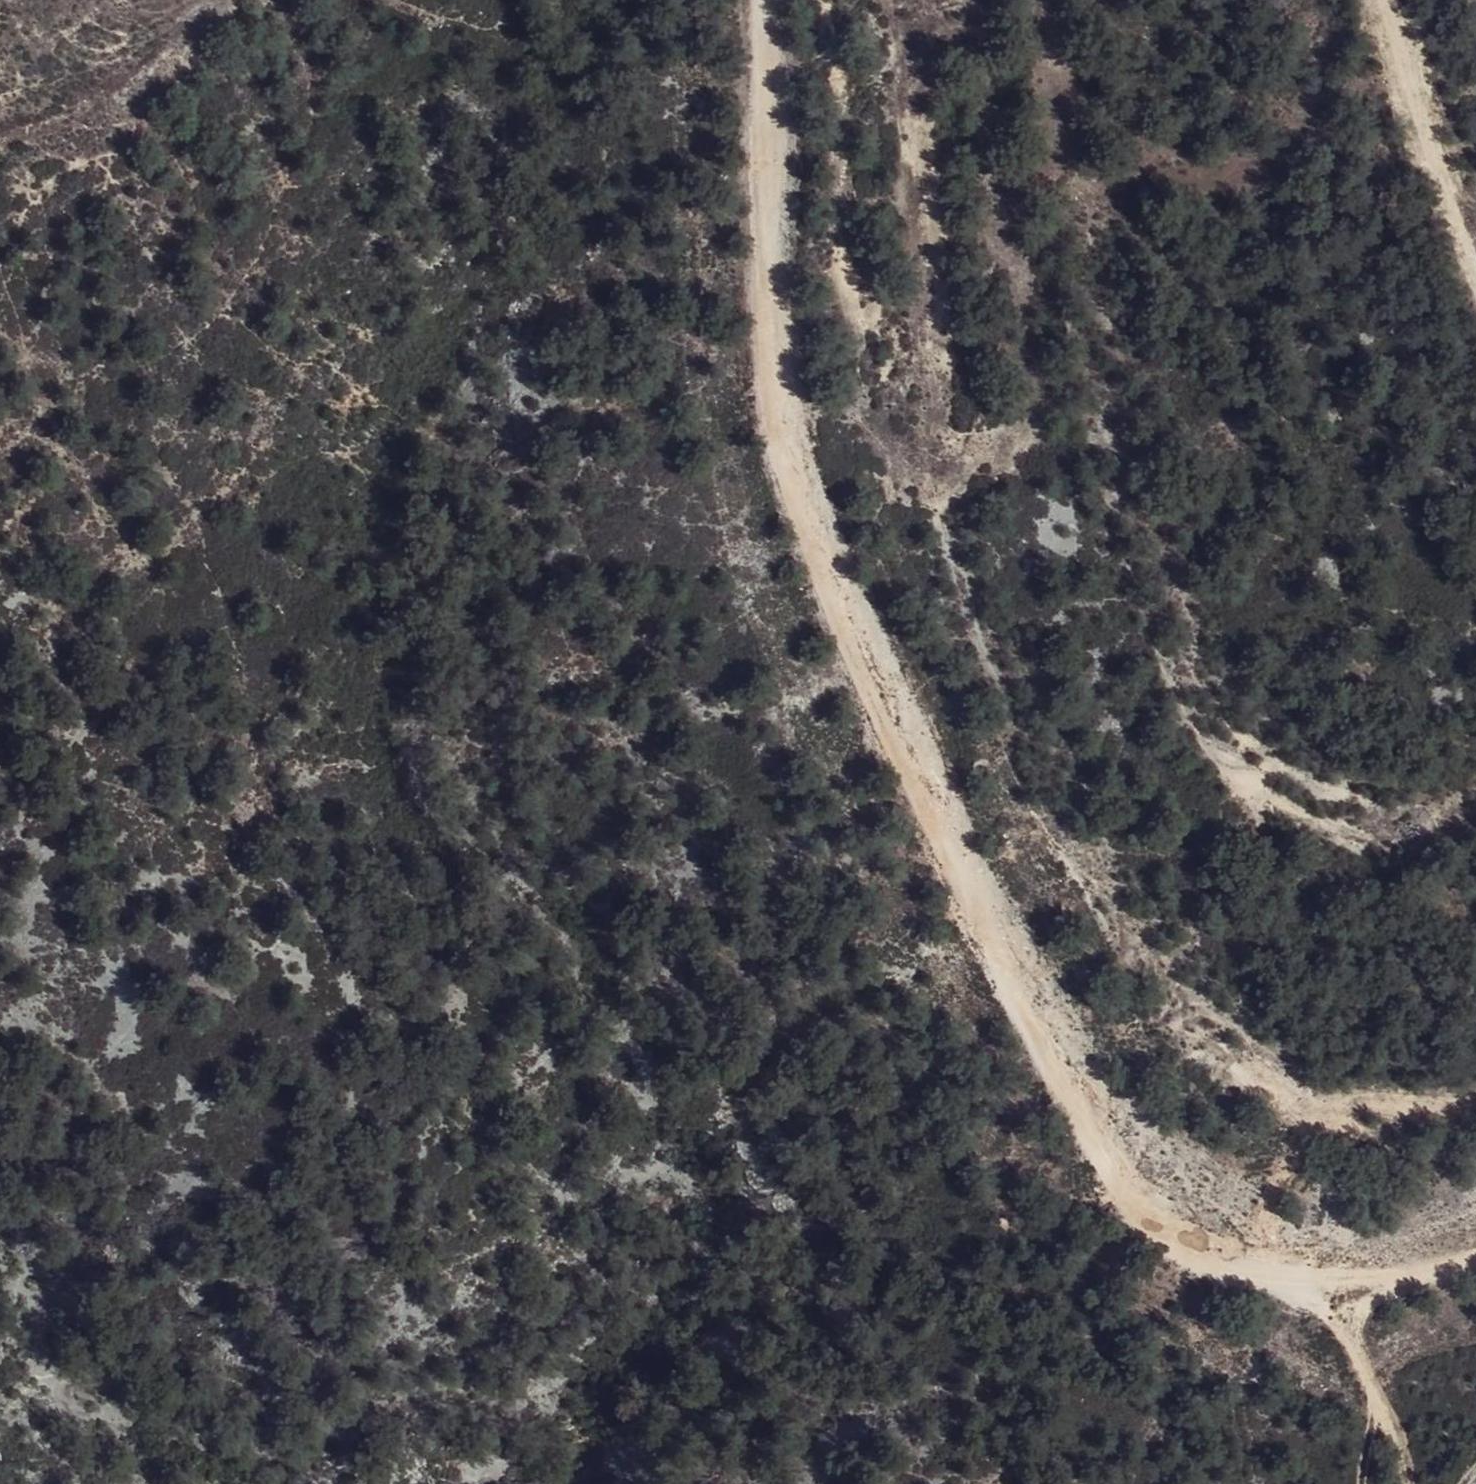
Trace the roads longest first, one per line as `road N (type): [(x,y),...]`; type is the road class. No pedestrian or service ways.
road 1 (track): [(1475,1233),(1376,1268),(1215,1213),(1100,1079),(998,896),(848,568),(768,249),(757,0)]
road 2 (track): [(1475,274),(1380,0)]

